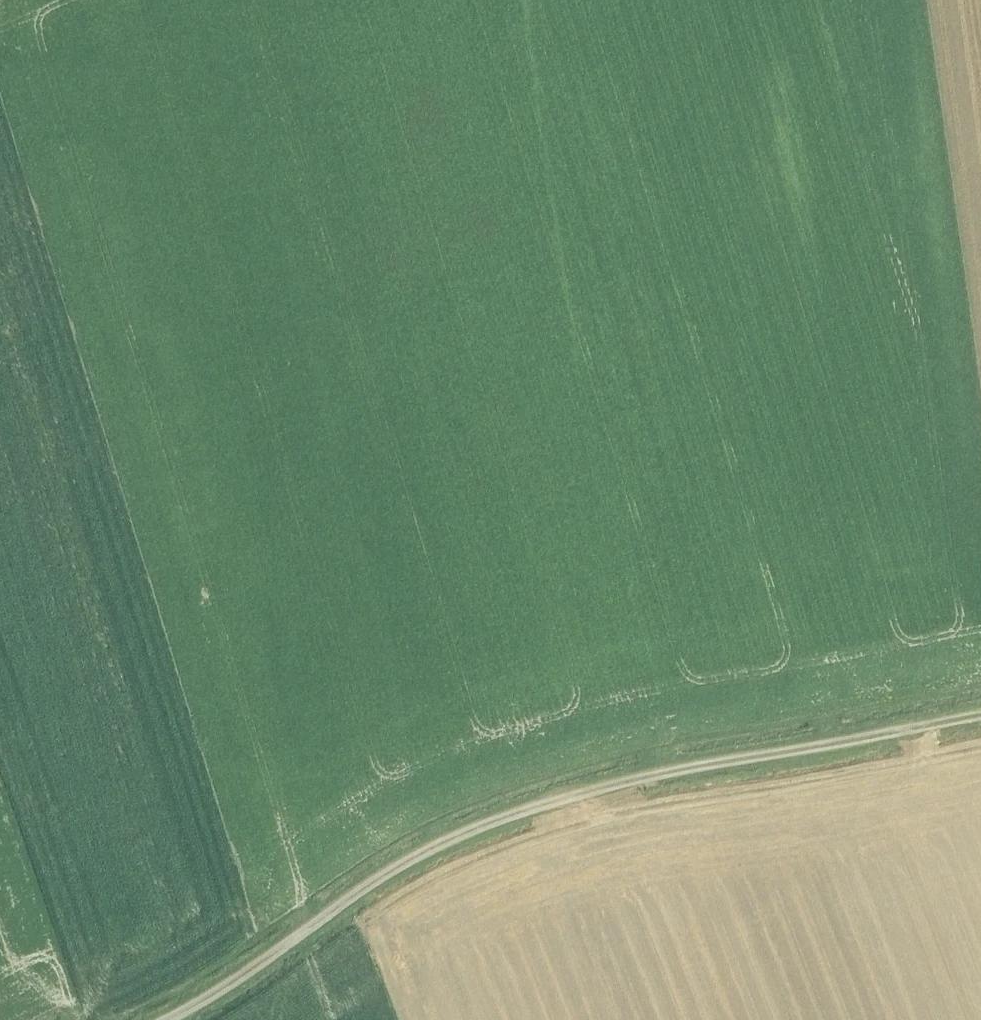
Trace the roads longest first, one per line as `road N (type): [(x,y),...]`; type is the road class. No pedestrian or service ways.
road 1 (track): [(980,714),(625,783),(460,835),(412,858),(169,1019)]

